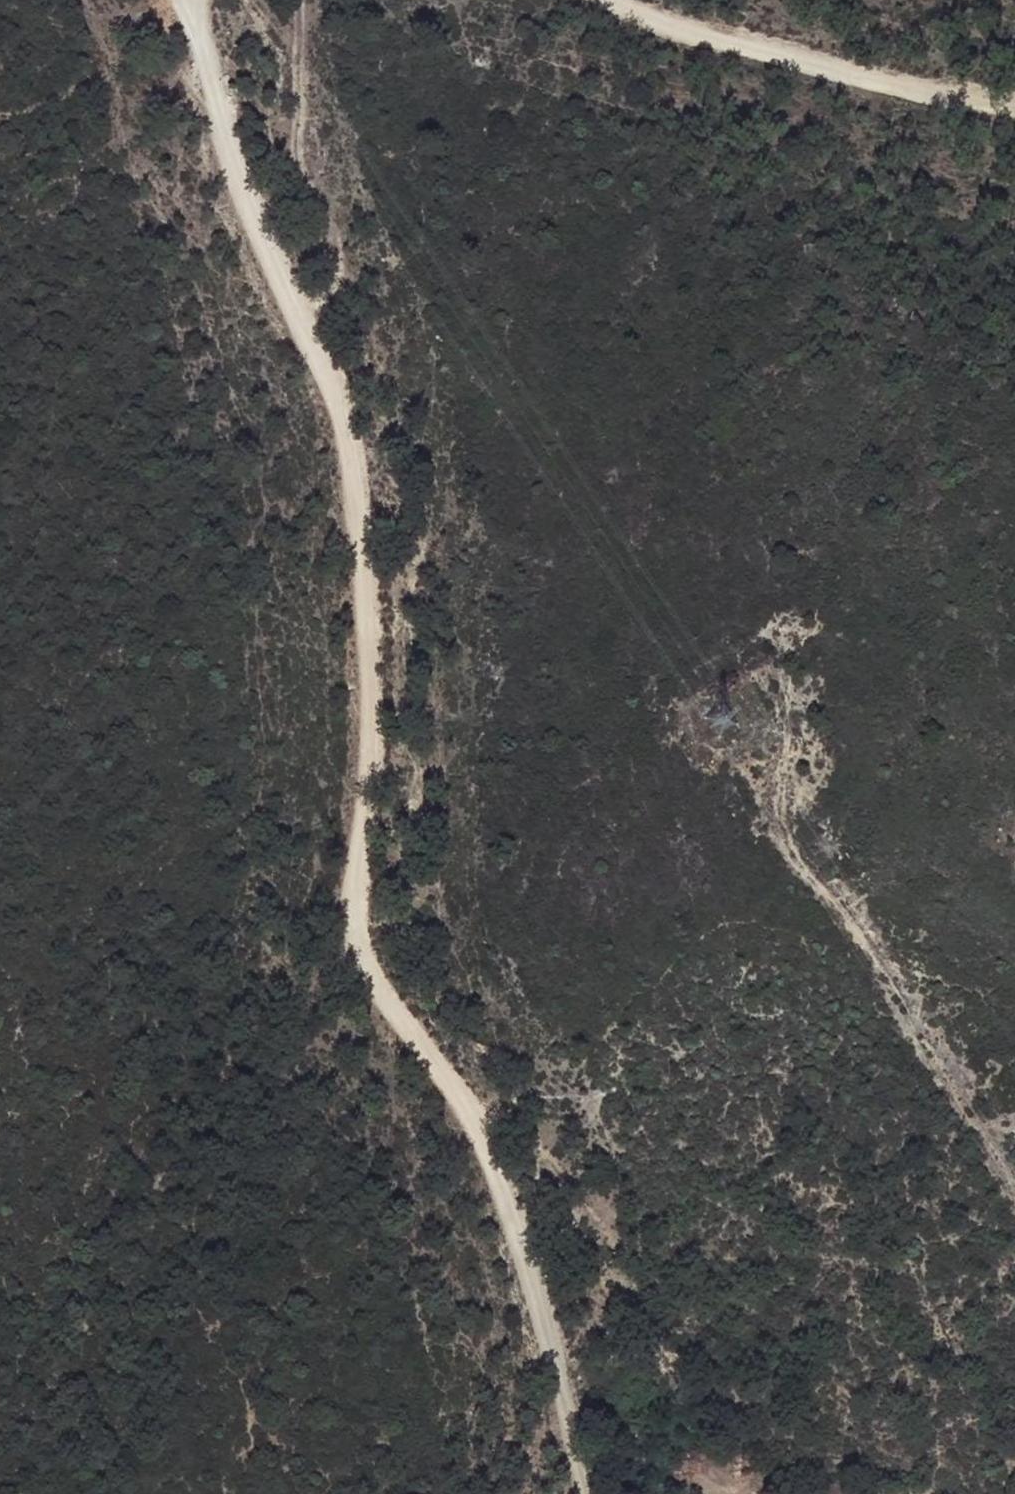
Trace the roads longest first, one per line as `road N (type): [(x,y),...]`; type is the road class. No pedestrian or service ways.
road 1 (track): [(167,0),(226,152),(291,277),(331,406),(357,534),(368,655),(344,913),(357,960),(383,1004),(480,1126),(539,1306),(585,1493)]
road 2 (track): [(590,0),(625,19),(865,86),(1014,114)]

